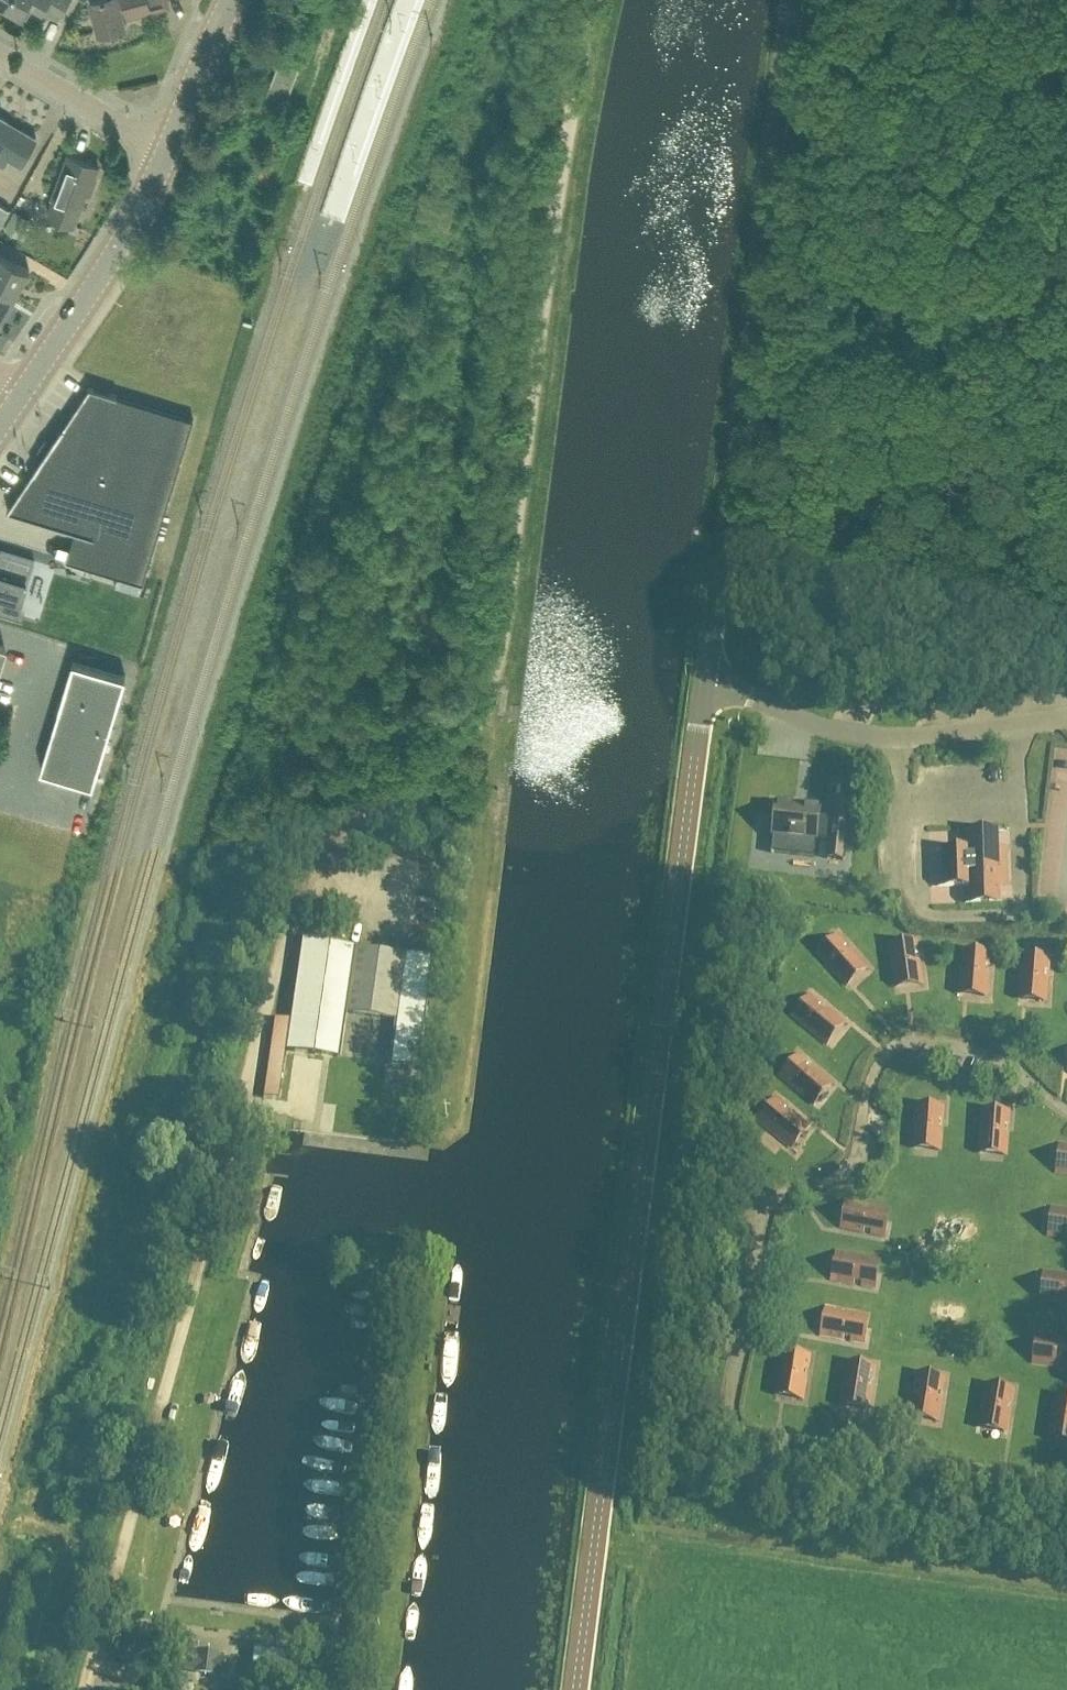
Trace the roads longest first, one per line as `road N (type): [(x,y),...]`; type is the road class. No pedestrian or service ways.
road 1 (unclassified): [(86,1689),(287,932),(339,832),(472,724),(497,679),(573,106),(595,0)]
road 2 (tertiary): [(575,1689),(702,688)]
road 3 (residential): [(1066,1497),(751,1447),(737,1427),(767,1217),(787,1199),(849,1178),(883,1076),(898,1056),(969,1054),(1008,1070),(1066,1114)]
road 4 (tertiary): [(702,688),(791,0)]
road 5 (unclassified): [(1066,726),(898,749),(702,688)]
road 6 (tertiary): [(28,384),(140,213),(166,154)]
road 7 (residential): [(166,154),(0,58)]
road 8 (tertiary): [(166,154),(231,0)]

